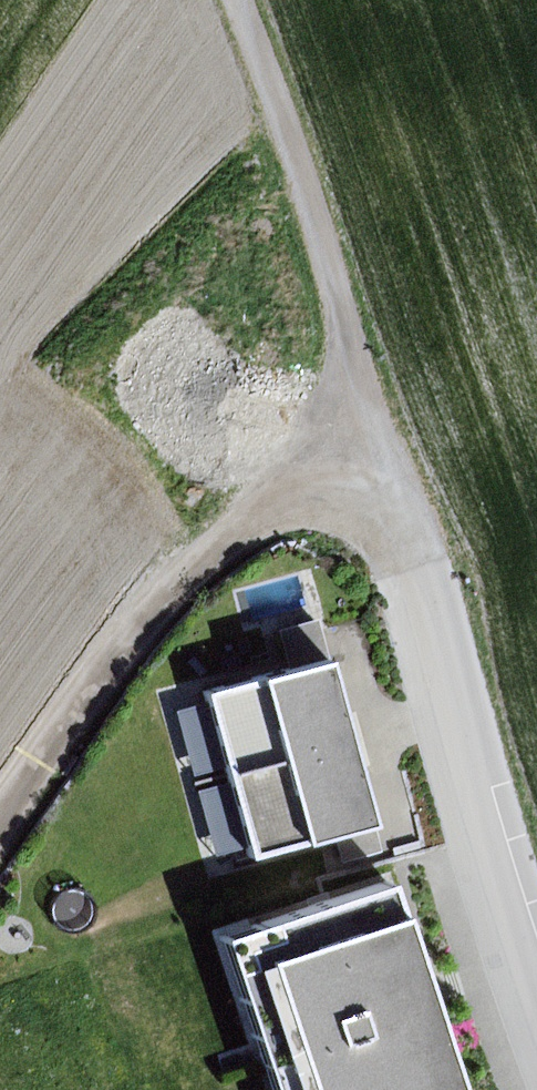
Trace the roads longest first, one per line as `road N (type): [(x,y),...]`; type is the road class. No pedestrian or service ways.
road 1 (residential): [(536,1002),(377,472)]
road 2 (track): [(377,472),(310,482),(253,516),(190,574),(85,701),(0,831)]
road 3 (track): [(377,472),(290,105),(248,0)]

